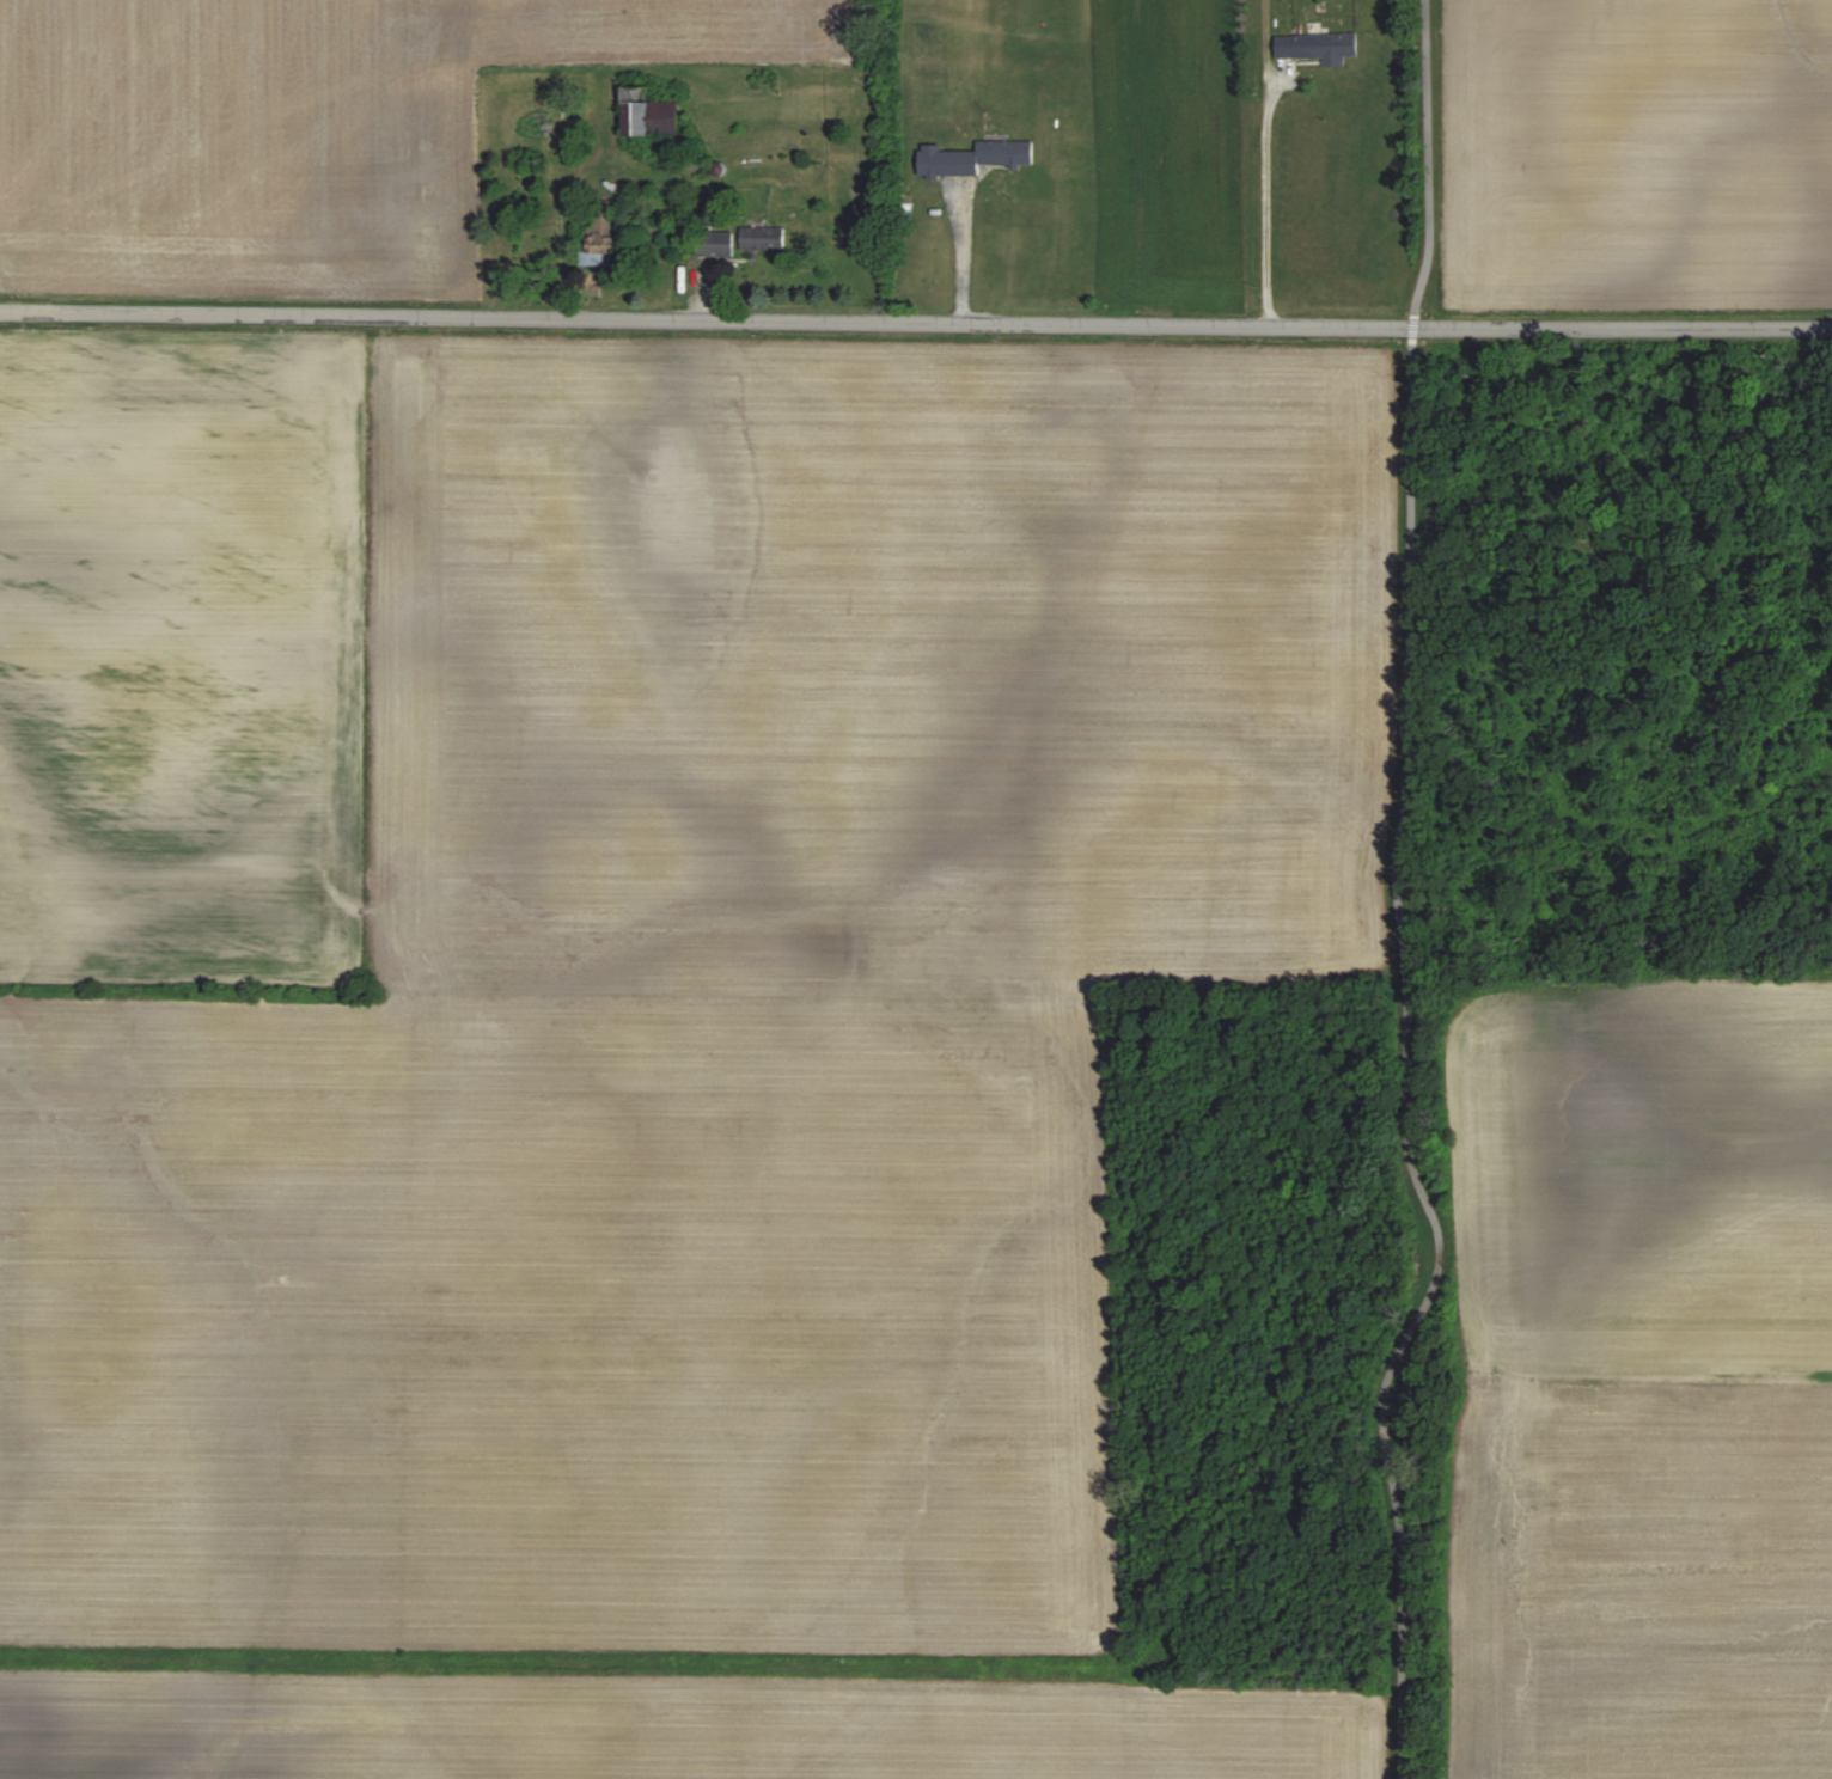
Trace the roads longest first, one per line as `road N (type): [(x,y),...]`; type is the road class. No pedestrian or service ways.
road 1 (residential): [(1831,335),(0,314)]

